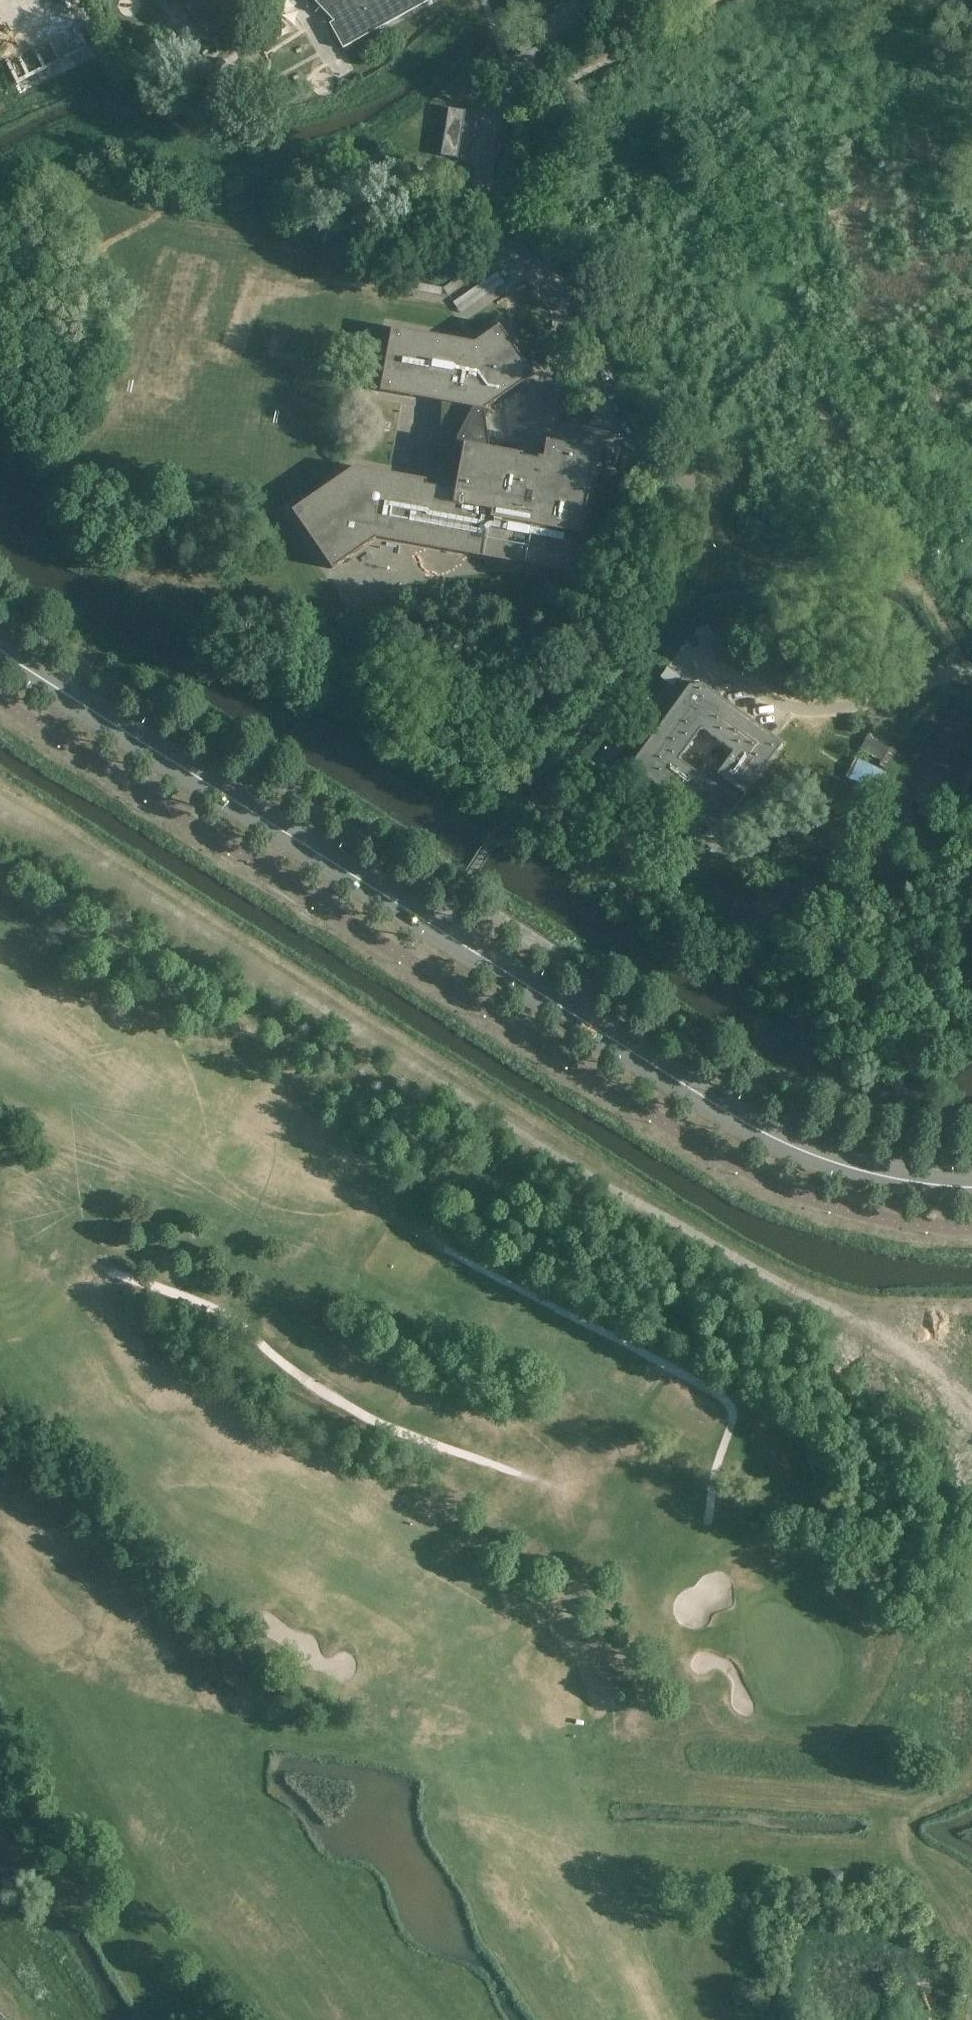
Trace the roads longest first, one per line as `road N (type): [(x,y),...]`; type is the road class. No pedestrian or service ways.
road 1 (tertiary): [(971,1185),(882,1174),(763,1131),(0,649)]

